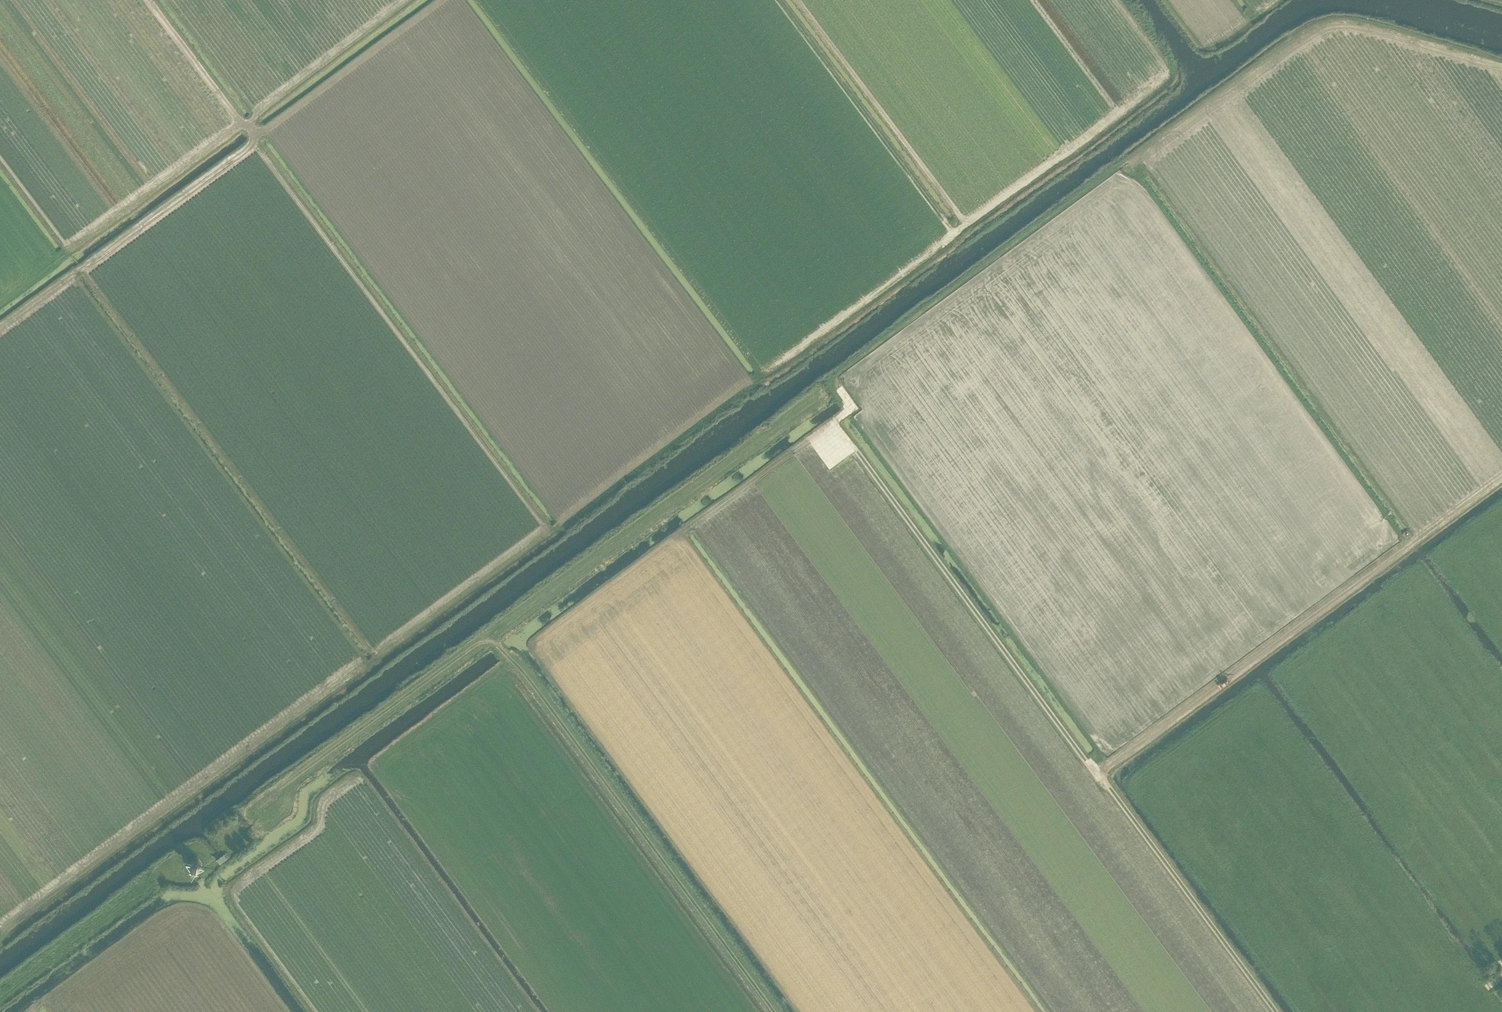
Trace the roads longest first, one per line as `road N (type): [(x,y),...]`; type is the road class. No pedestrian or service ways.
road 1 (track): [(1501,482),(1100,774),(836,422),(847,410),(836,389),(489,639)]
road 2 (track): [(836,389),(840,375),(1296,37)]
road 3 (track): [(489,639),(517,663),(774,1011)]
road 4 (track): [(489,639),(253,821)]
road 5 (track): [(1100,774),(1277,1011)]

